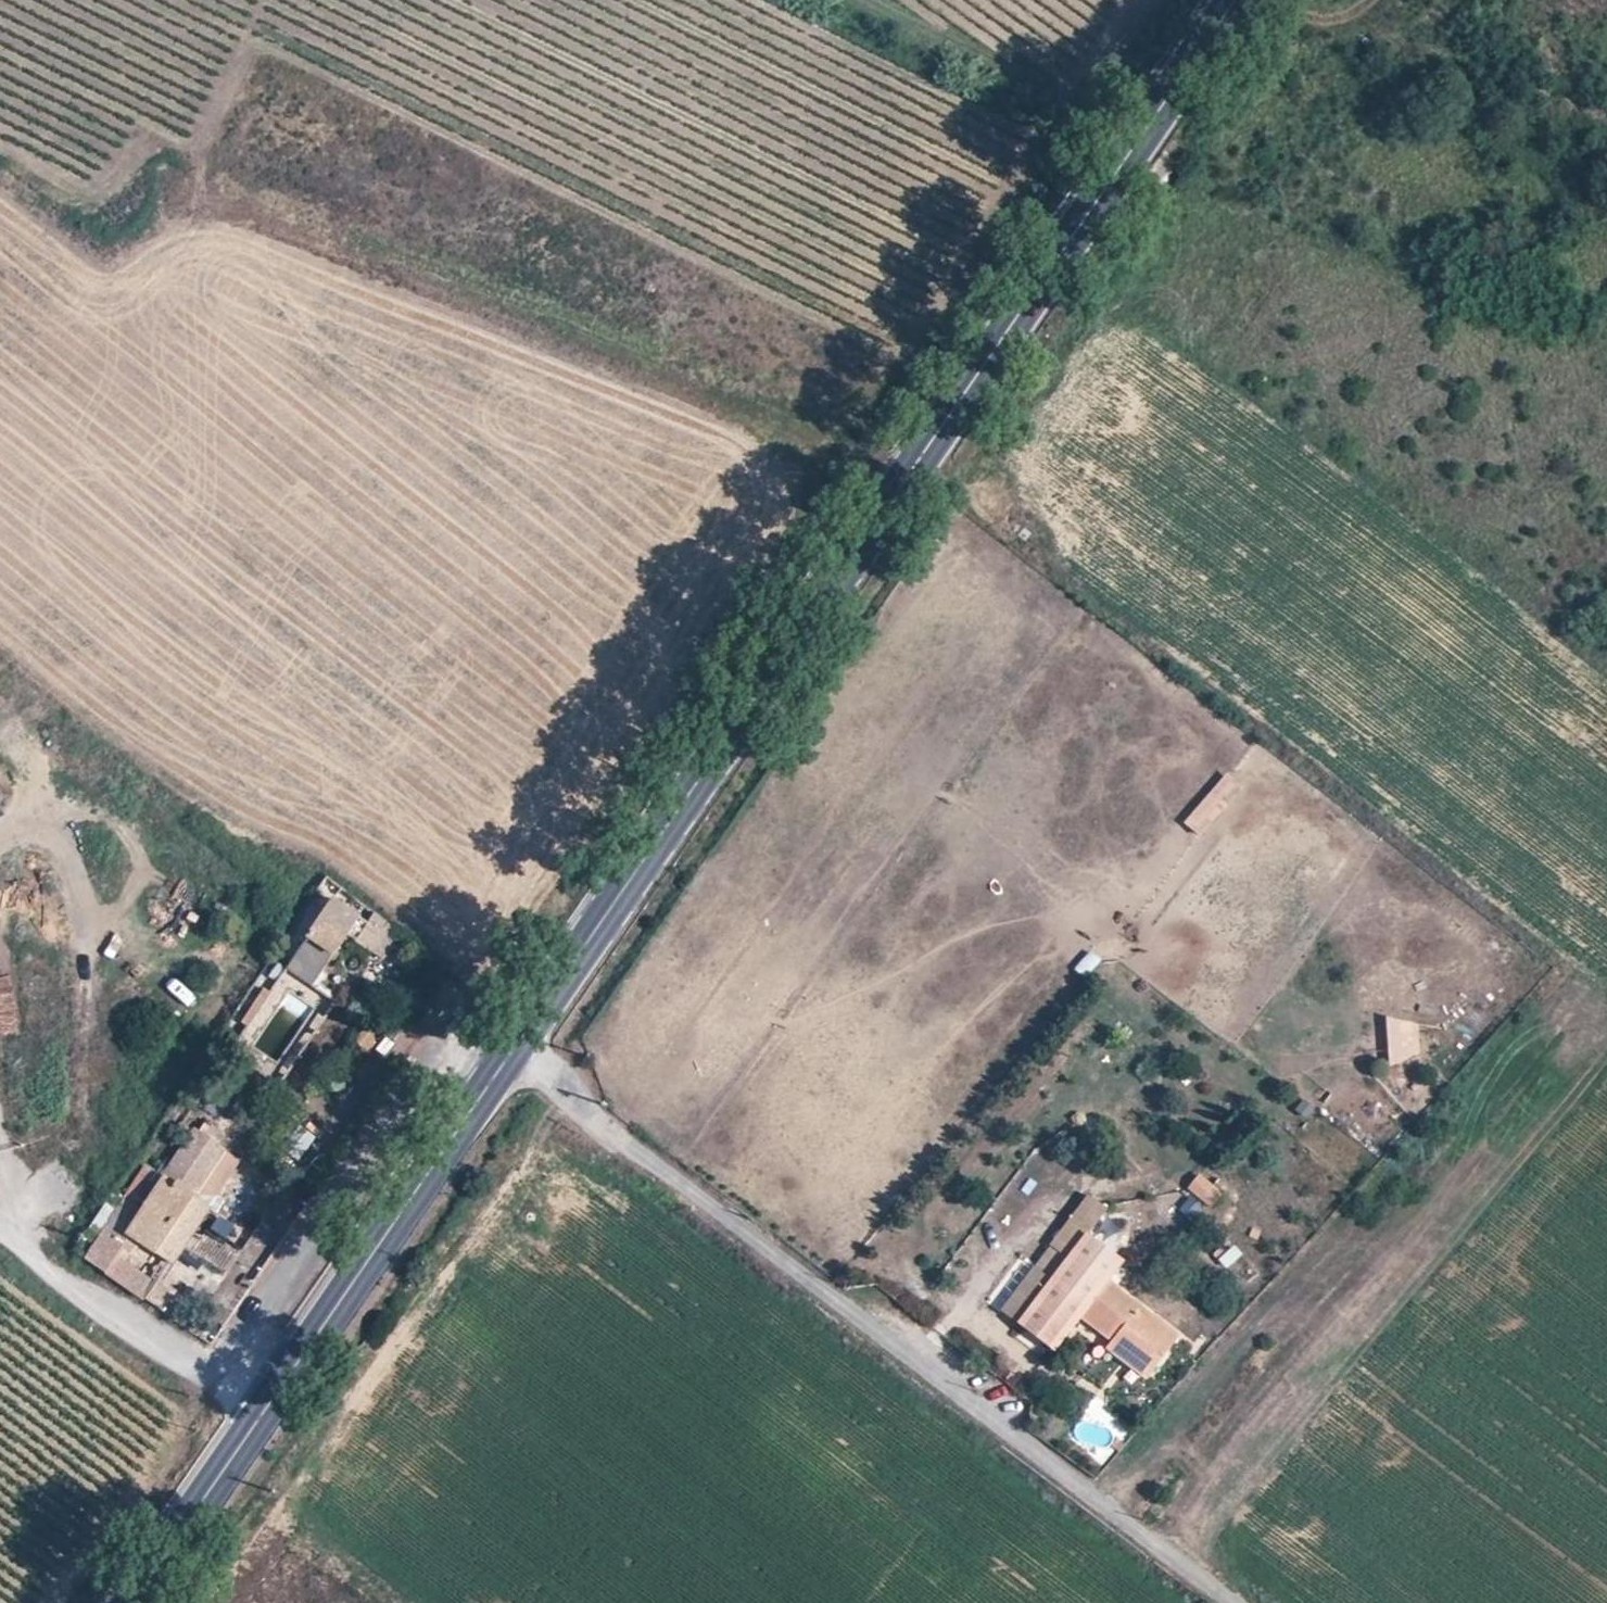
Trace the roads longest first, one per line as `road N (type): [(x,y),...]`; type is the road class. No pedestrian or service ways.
road 1 (primary): [(1244,0),(906,483),(522,1066)]
road 2 (unclassified): [(522,1066),(1232,1602)]
road 3 (primary): [(522,1066),(324,1328),(138,1602)]
road 4 (track): [(262,1426),(0,1233)]

